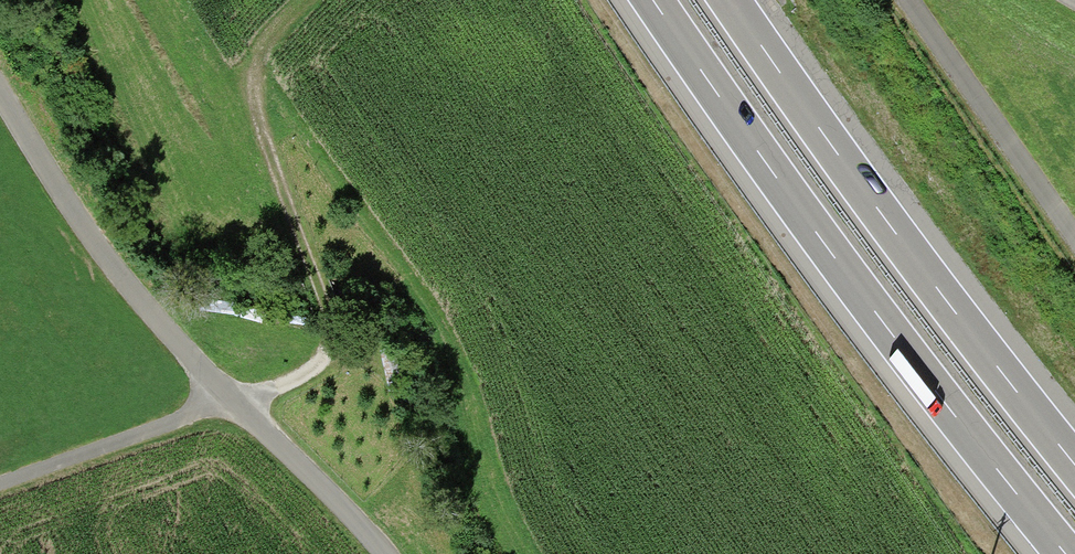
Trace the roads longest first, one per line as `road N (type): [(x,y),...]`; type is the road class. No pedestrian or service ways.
road 1 (track): [(0,482),(280,385),(314,368),(327,347),(320,300),(253,104),(256,67),(300,0)]
road 2 (motorway): [(652,0),(825,247),(1064,553)]
road 3 (unclassified): [(0,91),(90,237),(229,400),(382,553)]
road 4 (motorway): [(1074,463),(881,213),(730,0)]
road 5 (track): [(1074,250),(902,0)]

